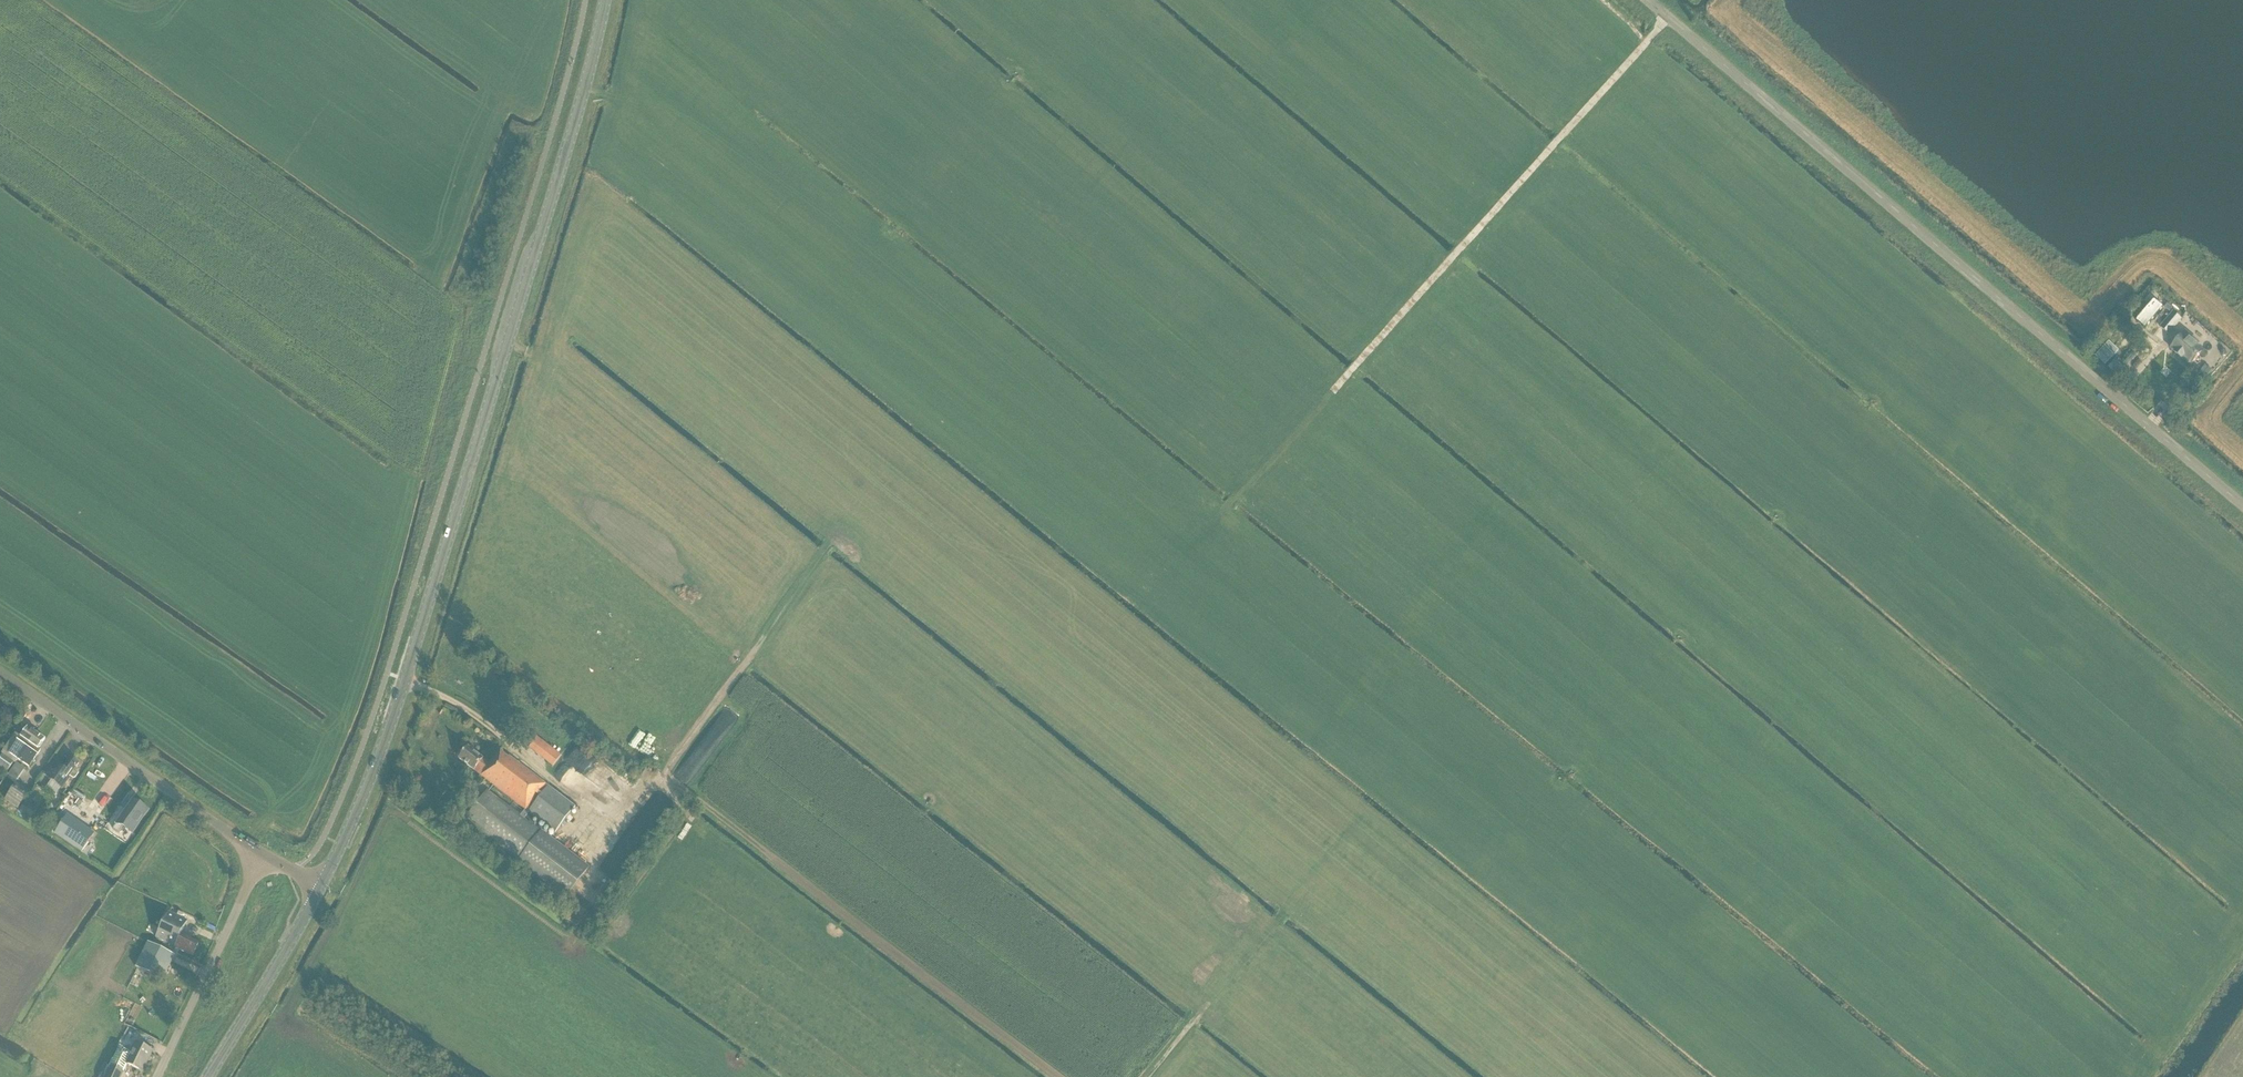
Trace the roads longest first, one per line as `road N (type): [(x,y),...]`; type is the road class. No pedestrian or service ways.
road 1 (secondary): [(321,887),(398,700),(605,0)]
road 2 (tertiary): [(2242,506),(1647,0)]
road 3 (unclassified): [(263,856),(0,674)]
road 4 (unclassified): [(158,1076),(263,856)]
road 5 (secondary): [(208,1076),(321,887)]

